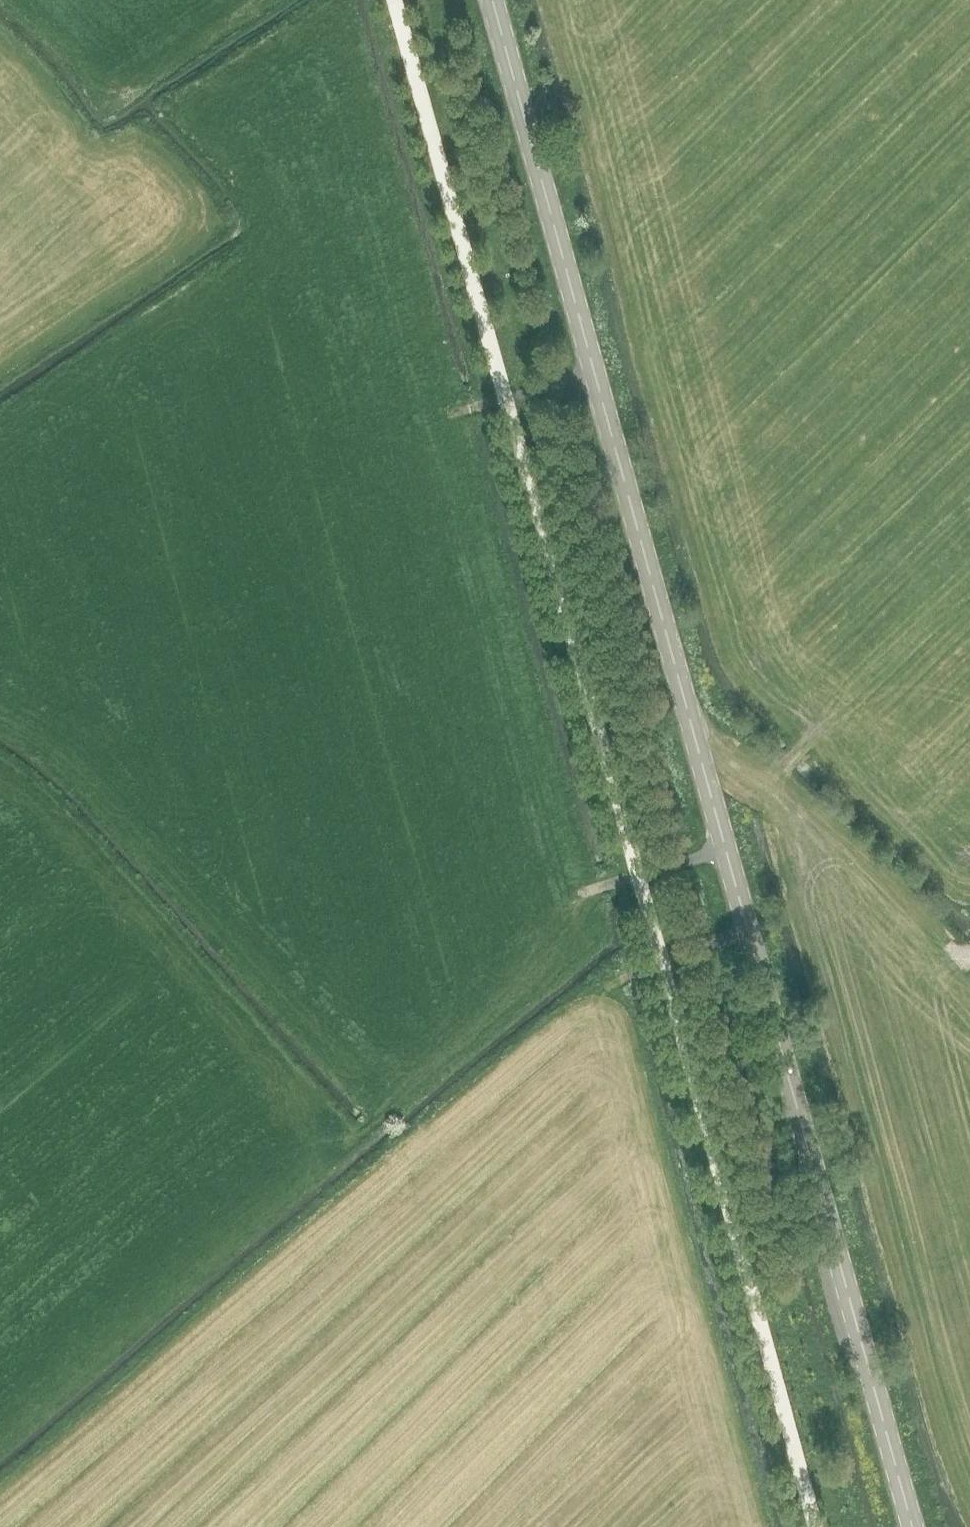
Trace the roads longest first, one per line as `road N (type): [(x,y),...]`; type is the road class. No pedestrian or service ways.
road 1 (secondary): [(913,1526),(493,0)]
road 2 (track): [(585,893),(727,850)]
road 3 (track): [(629,976),(750,934)]
road 4 (track): [(596,375),(477,407)]

